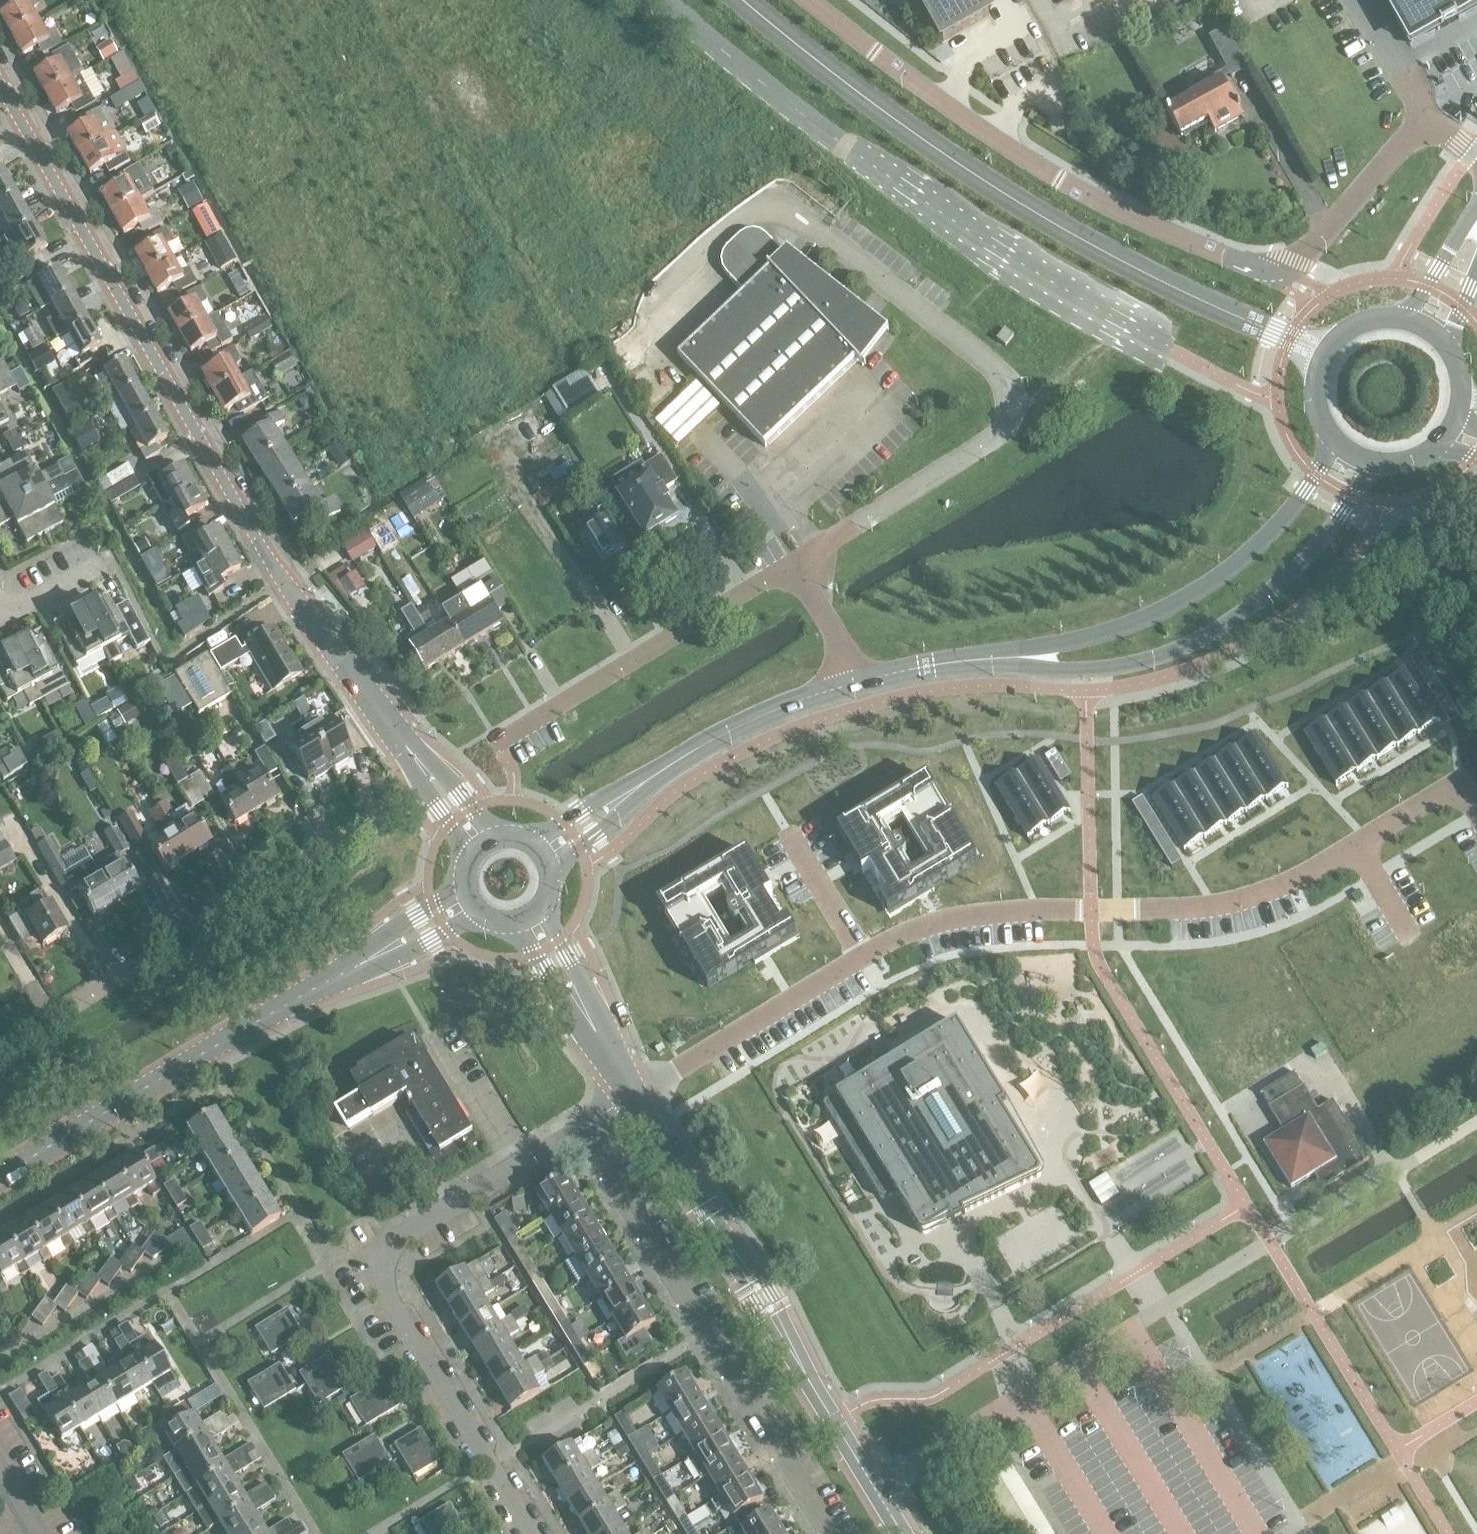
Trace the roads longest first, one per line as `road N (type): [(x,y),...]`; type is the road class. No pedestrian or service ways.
road 1 (residential): [(632,1093),(880,951),(939,928),(1013,911),(1213,905),(1276,889),(1461,786)]
road 2 (residential): [(411,747),(296,605),(0,84)]
road 3 (unclassified): [(1426,115),(1324,240),(1269,274),(1067,183),(813,0)]
road 4 (residential): [(535,1533),(364,1249),(583,1124)]
road 5 (unclassified): [(794,563),(1002,433),(1010,415),(1011,393),(973,339),(829,222)]
road 6 (secondary): [(935,663),(1106,671),(1166,656),(1222,628),(1299,568),(1377,464)]
road 7 (residential): [(842,1533),(583,1124)]
road 8 (secondary): [(1334,442),(1278,526),(1209,588),(1152,618),(1092,637),(935,663)]
road 9 (tertiary): [(881,1485),(632,1093)]
road 10 (residential): [(0,1052),(366,819)]
road 11 (secondary): [(0,1183),(356,971)]
road 12 (unclassified): [(499,737),(794,563)]
road 13 (secondary): [(629,797),(734,728),(855,685)]
road 14 (secondary): [(1406,320),(1361,323),(1323,356),(1314,393),(1334,442)]
road 15 (unclassified): [(1024,1396),(881,1485)]
road 16 (secondary): [(465,888),(401,927),(356,971)]
road 17 (tertiary): [(1476,202),(1406,320)]
road 18 (unclassified): [(855,685),(841,642),(794,563)]
road 19 (secondary): [(356,971),(479,913)]
road 20 (unclassified): [(1426,115),(1360,0)]
road 21 (tertiary): [(516,923),(558,989),(596,1024)]
road 22 (tertiary): [(596,1024),(541,907)]
road 23 (unclassified): [(495,839),(411,747)]
road 24 (unclassified): [(411,747),(473,854)]
road 25 (unclassified): [(1129,1331),(1024,1396)]

